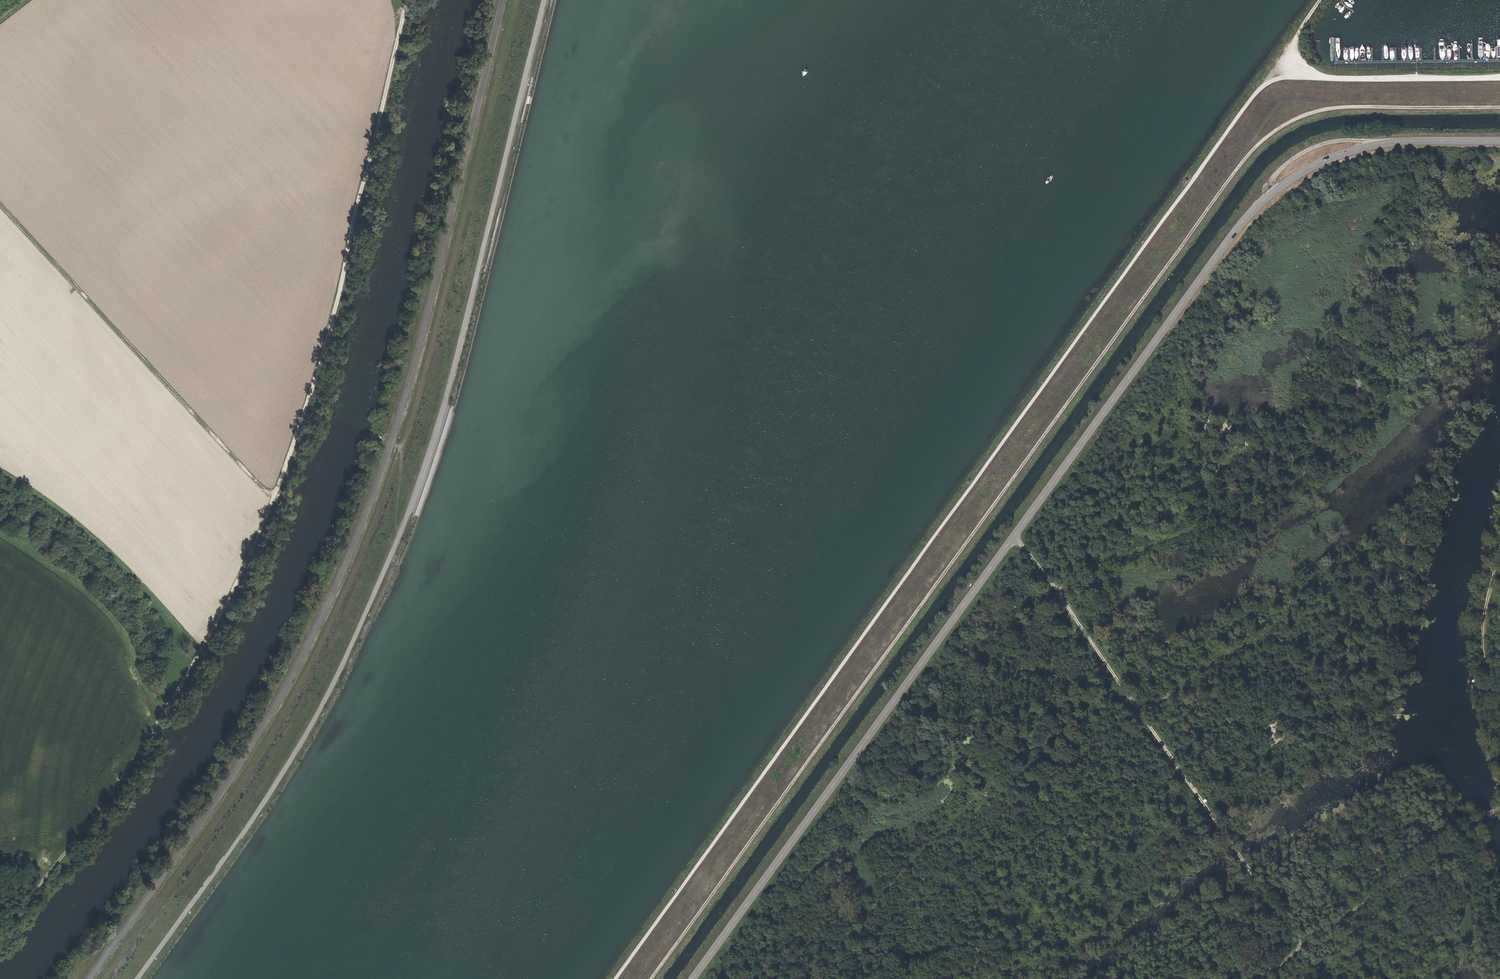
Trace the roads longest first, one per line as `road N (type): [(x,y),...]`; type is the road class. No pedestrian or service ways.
road 1 (track): [(1499,78),(1292,76),(1263,85),(615,978)]
road 2 (track): [(1499,110),(1316,112),(1250,149),(651,978)]
road 3 (tertiary): [(1499,142),(1355,150),(1306,170),(1262,201),(692,978)]
road 4 (track): [(104,978),(276,732),(378,517),(415,412),(519,0)]
road 5 (track): [(542,0),(458,353),(398,538),(309,729),(137,978)]
road 6 (track): [(407,0),(329,334),(273,500),(164,711),(88,823),(0,932)]
road 7 (track): [(1332,978),(1016,535)]
road 8 (track): [(0,208),(273,500)]
road 9 (track): [(1259,978),(1474,827)]
road 10 (track): [(1499,565),(1484,636),(1499,692)]

